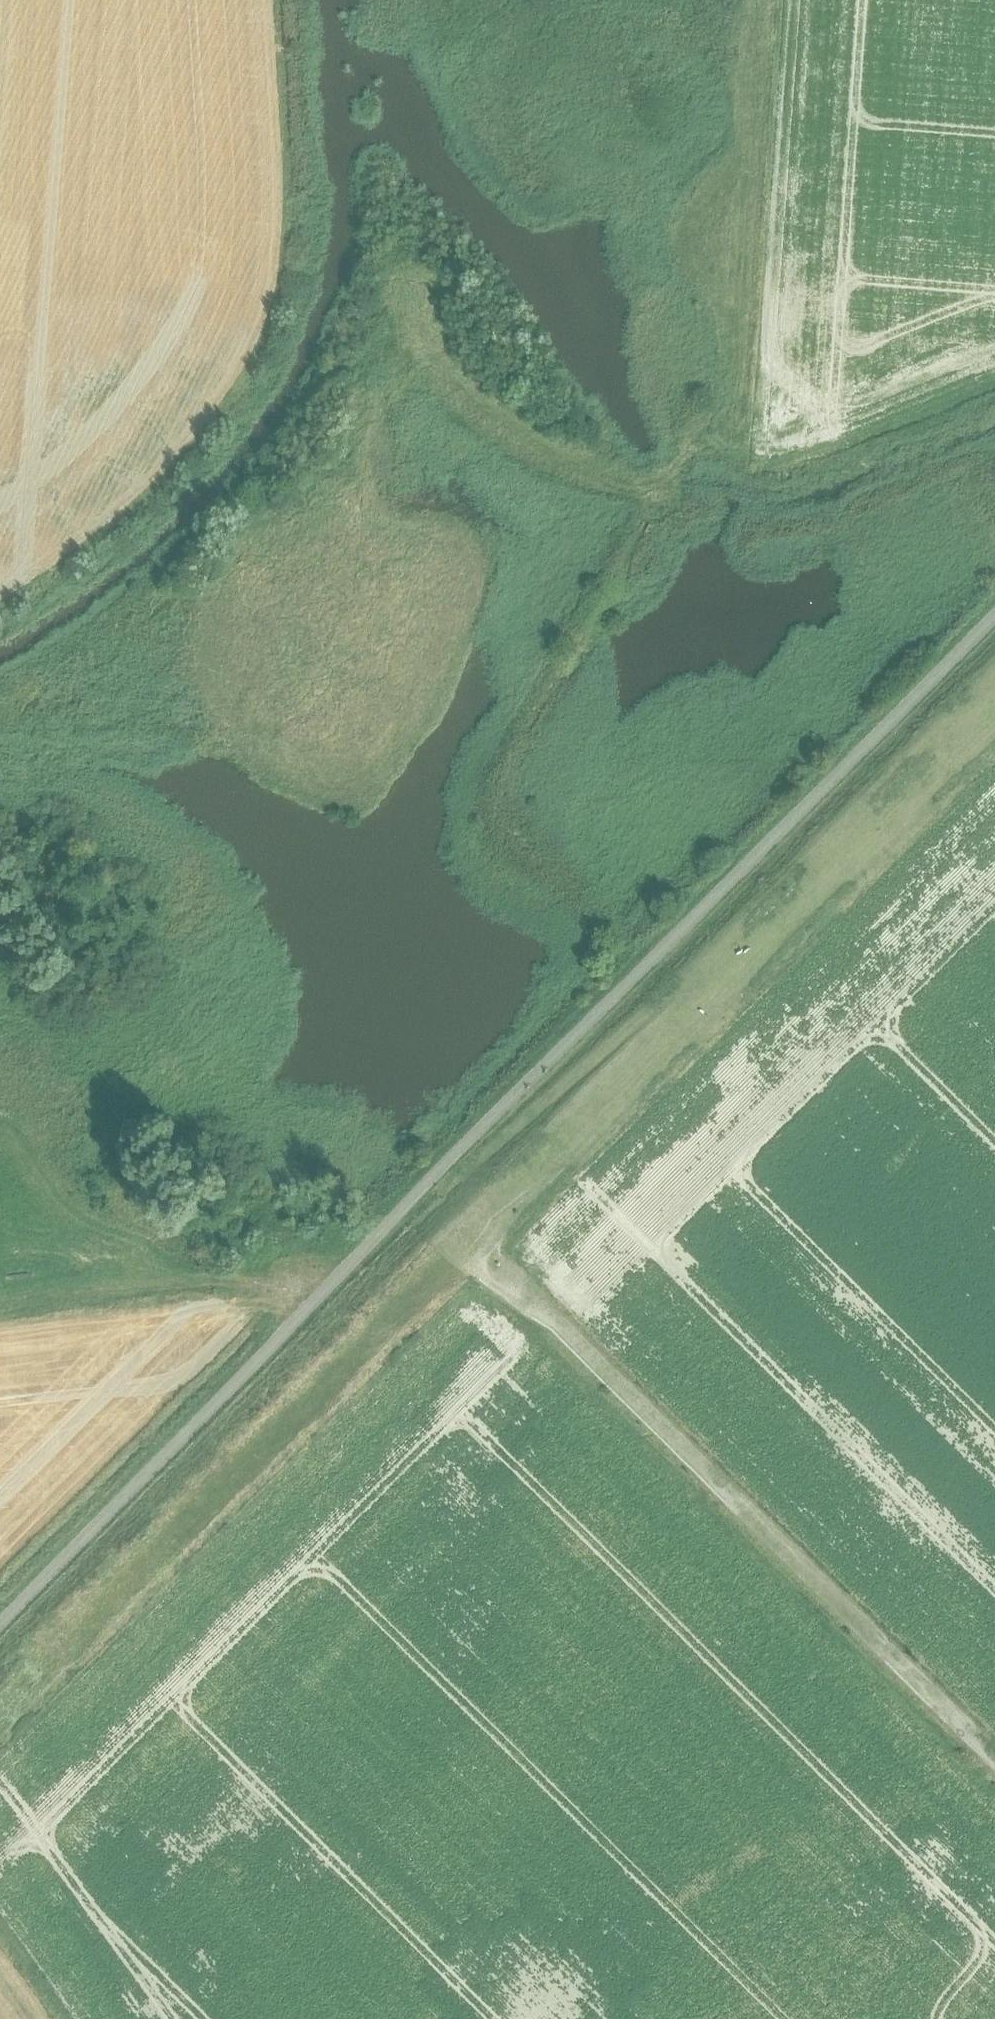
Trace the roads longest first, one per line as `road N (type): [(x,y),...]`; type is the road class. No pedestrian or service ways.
road 1 (track): [(994,616),(447,1159),(0,1627)]

